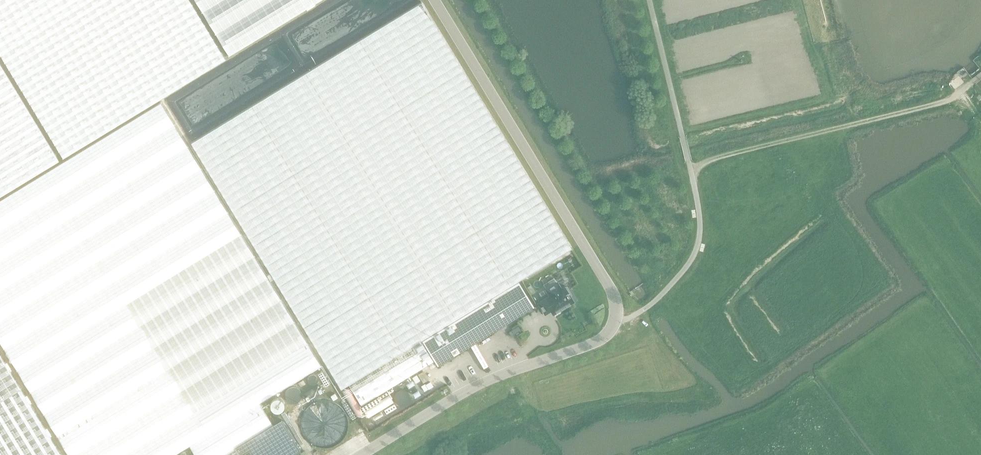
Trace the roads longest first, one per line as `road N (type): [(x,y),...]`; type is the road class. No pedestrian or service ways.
road 1 (unclassified): [(435,0),(619,305),(613,328),(593,345),(489,376),(360,454)]

